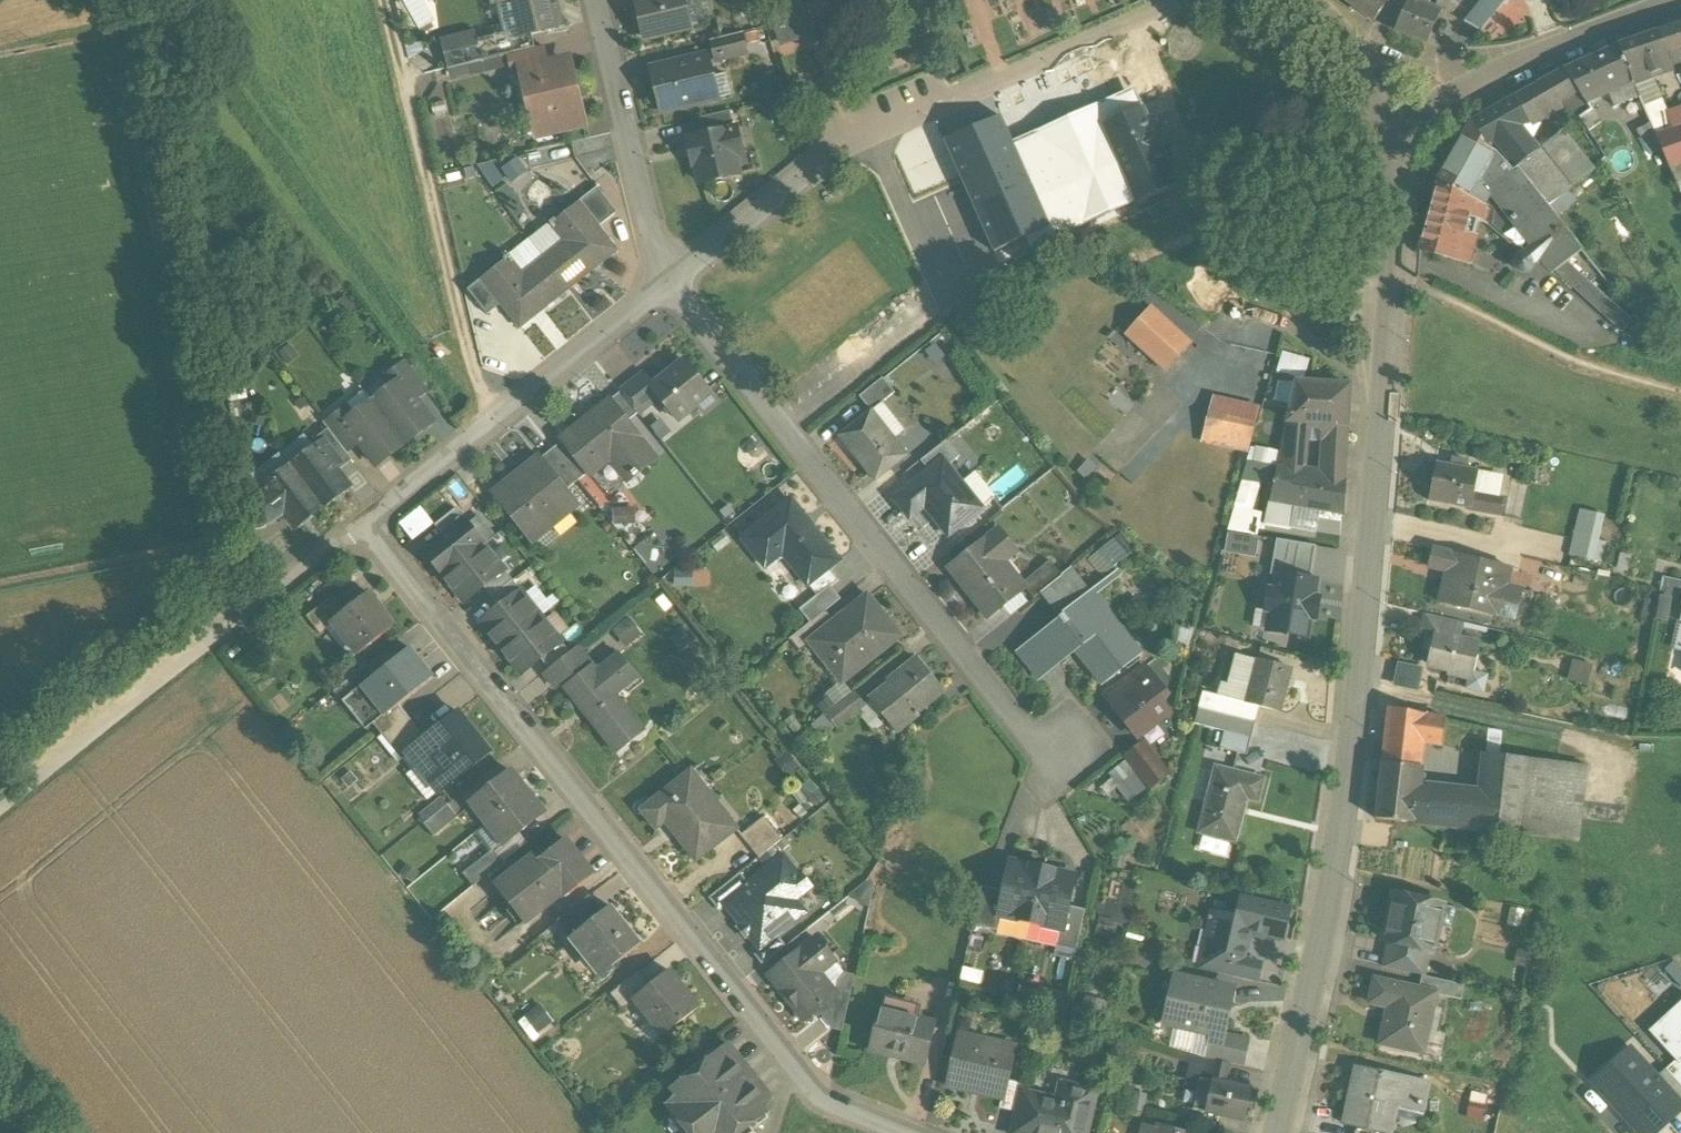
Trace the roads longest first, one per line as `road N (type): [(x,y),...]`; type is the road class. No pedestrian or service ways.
road 1 (tertiary): [(1274,1132),(1345,804),(1400,148)]
road 2 (residential): [(366,523),(795,1068),(821,1093),(909,1132)]
road 3 (residential): [(668,279),(1042,750)]
road 4 (residential): [(668,279),(822,159),(1176,0)]
road 5 (track): [(385,0),(491,425)]
road 6 (residential): [(366,523),(668,279)]
road 7 (residential): [(1680,6),(1462,90),(1400,148)]
road 8 (residential): [(600,0),(668,279)]
road 9 (track): [(0,808),(201,647)]
road 10 (residential): [(201,647),(366,523)]
road 11 (tertiary): [(1400,148),(1358,61),(1304,0)]
road 12 (track): [(0,1040),(78,1132)]

